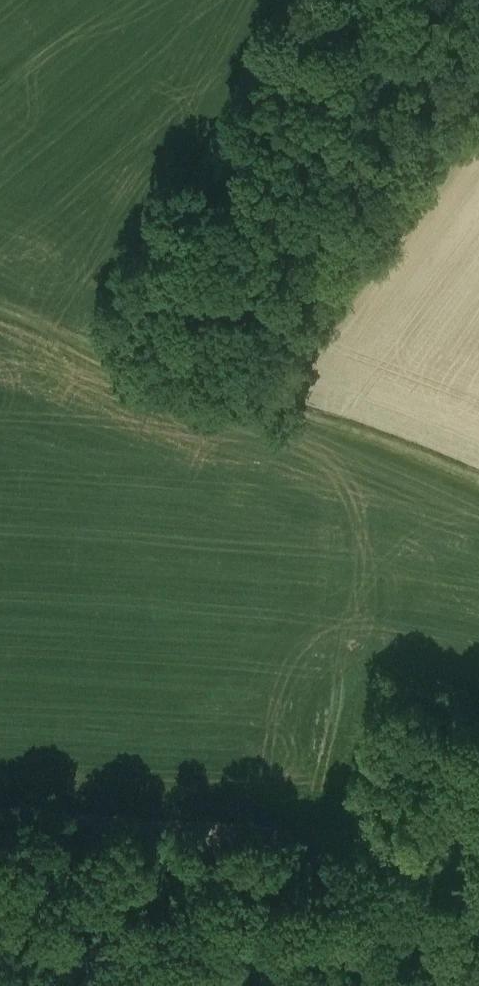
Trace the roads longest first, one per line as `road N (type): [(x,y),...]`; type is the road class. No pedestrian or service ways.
road 1 (track): [(0,302),(478,484)]
road 2 (unclassified): [(478,840),(0,814)]

